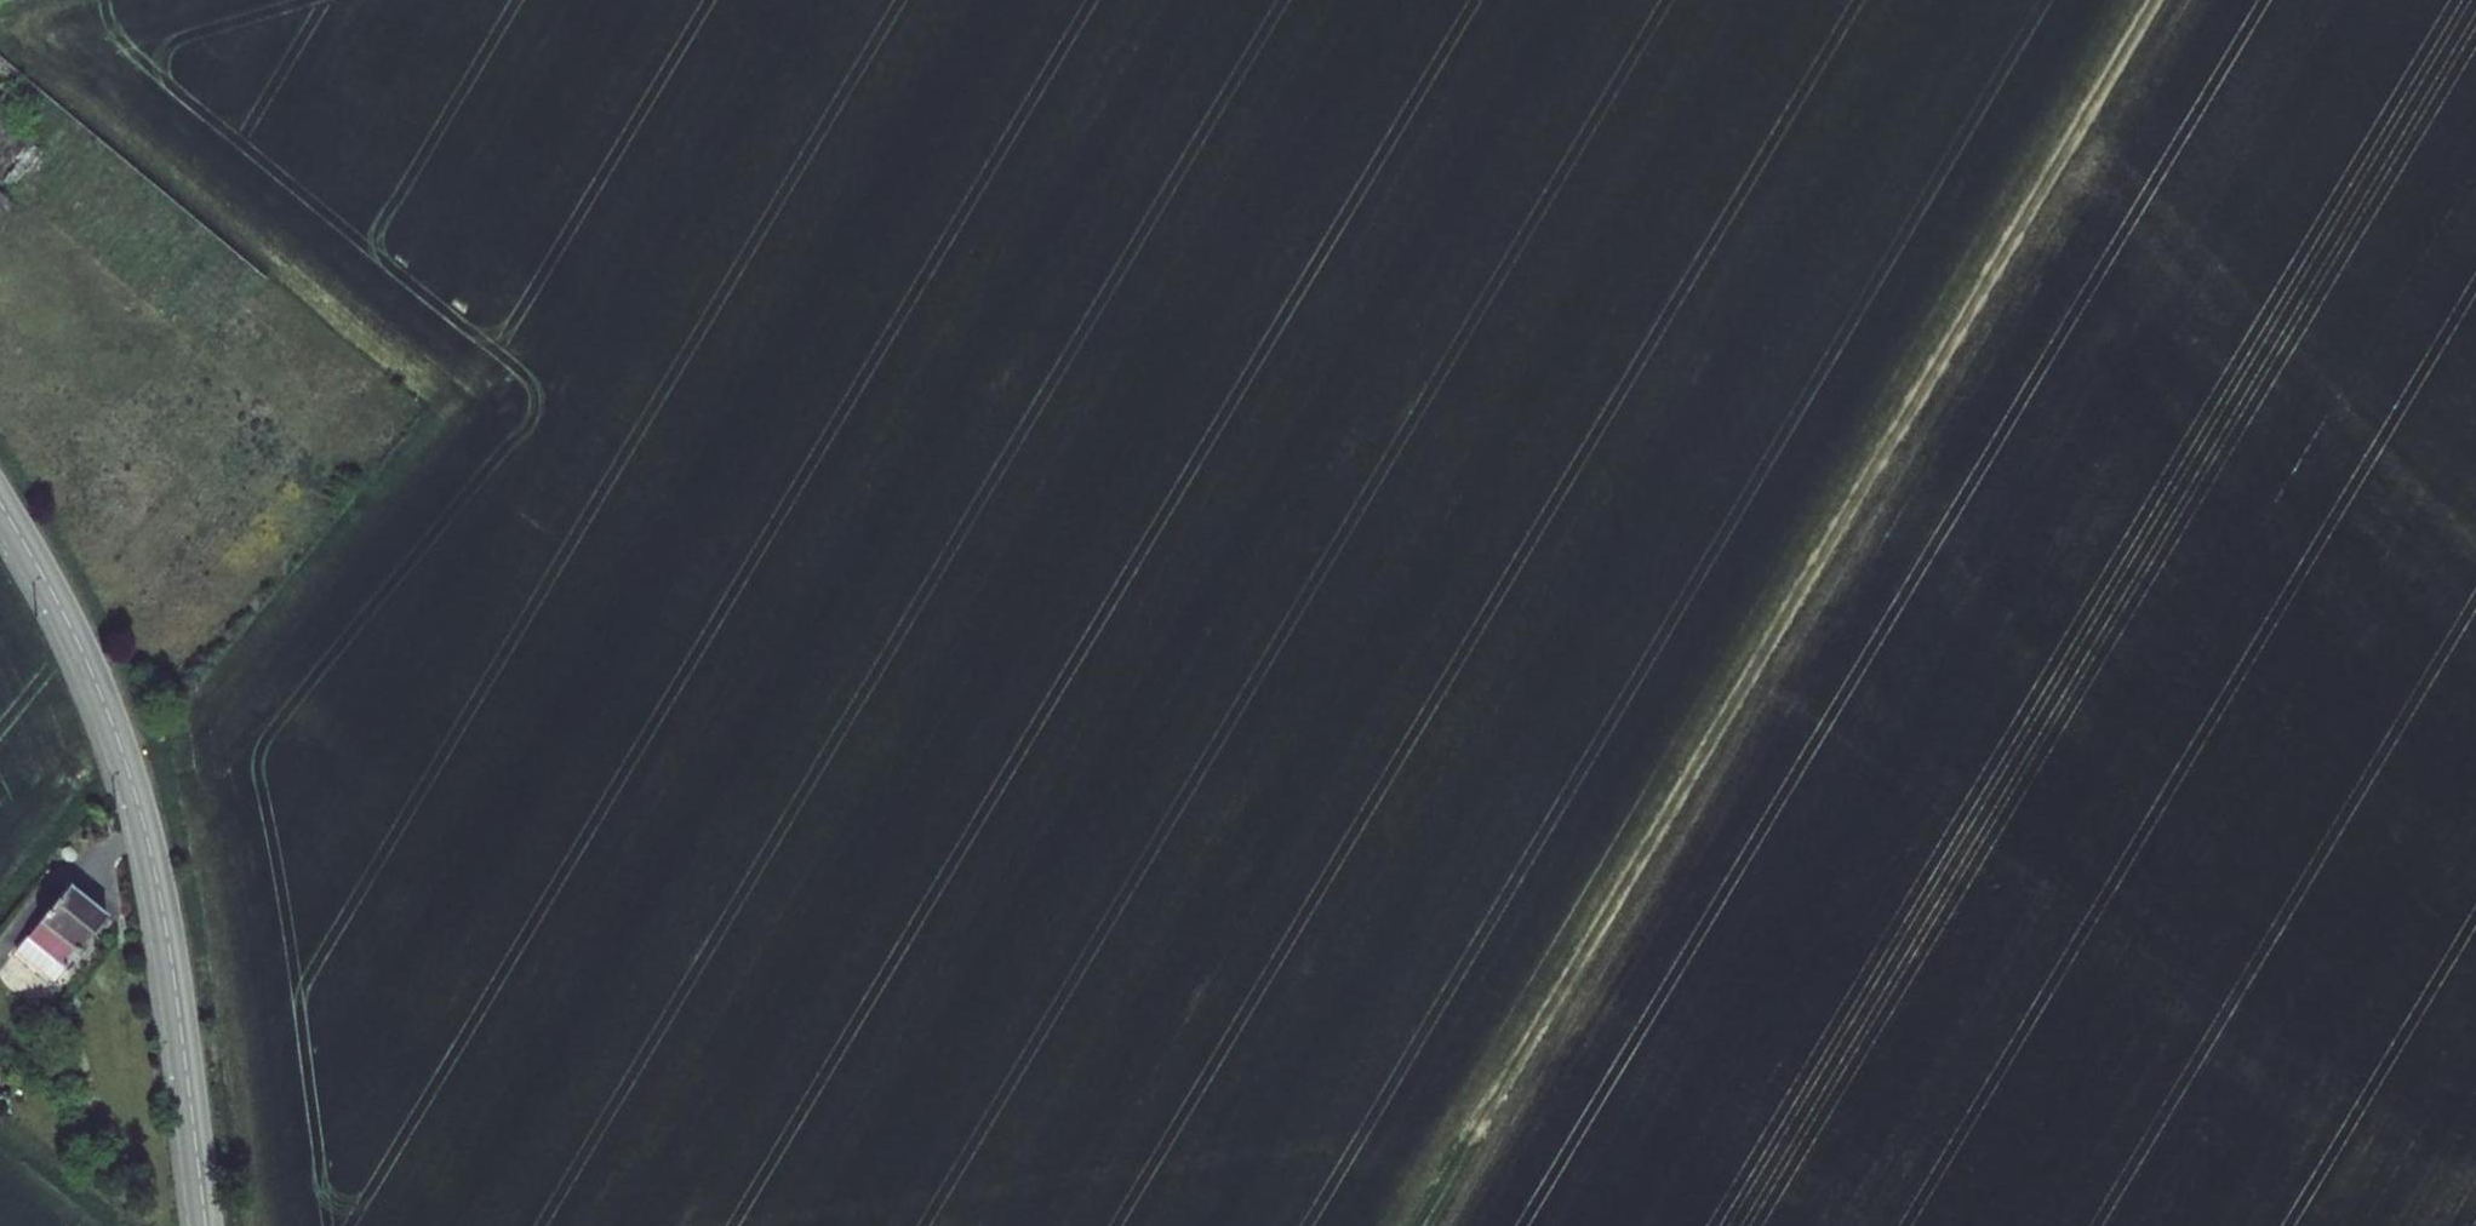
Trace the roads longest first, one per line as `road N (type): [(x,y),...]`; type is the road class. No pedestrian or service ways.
road 1 (track): [(2132,0),(1553,1036),(1419,1225)]
road 2 (tertiary): [(0,504),(87,664),(135,794),(168,949),(205,1225)]

